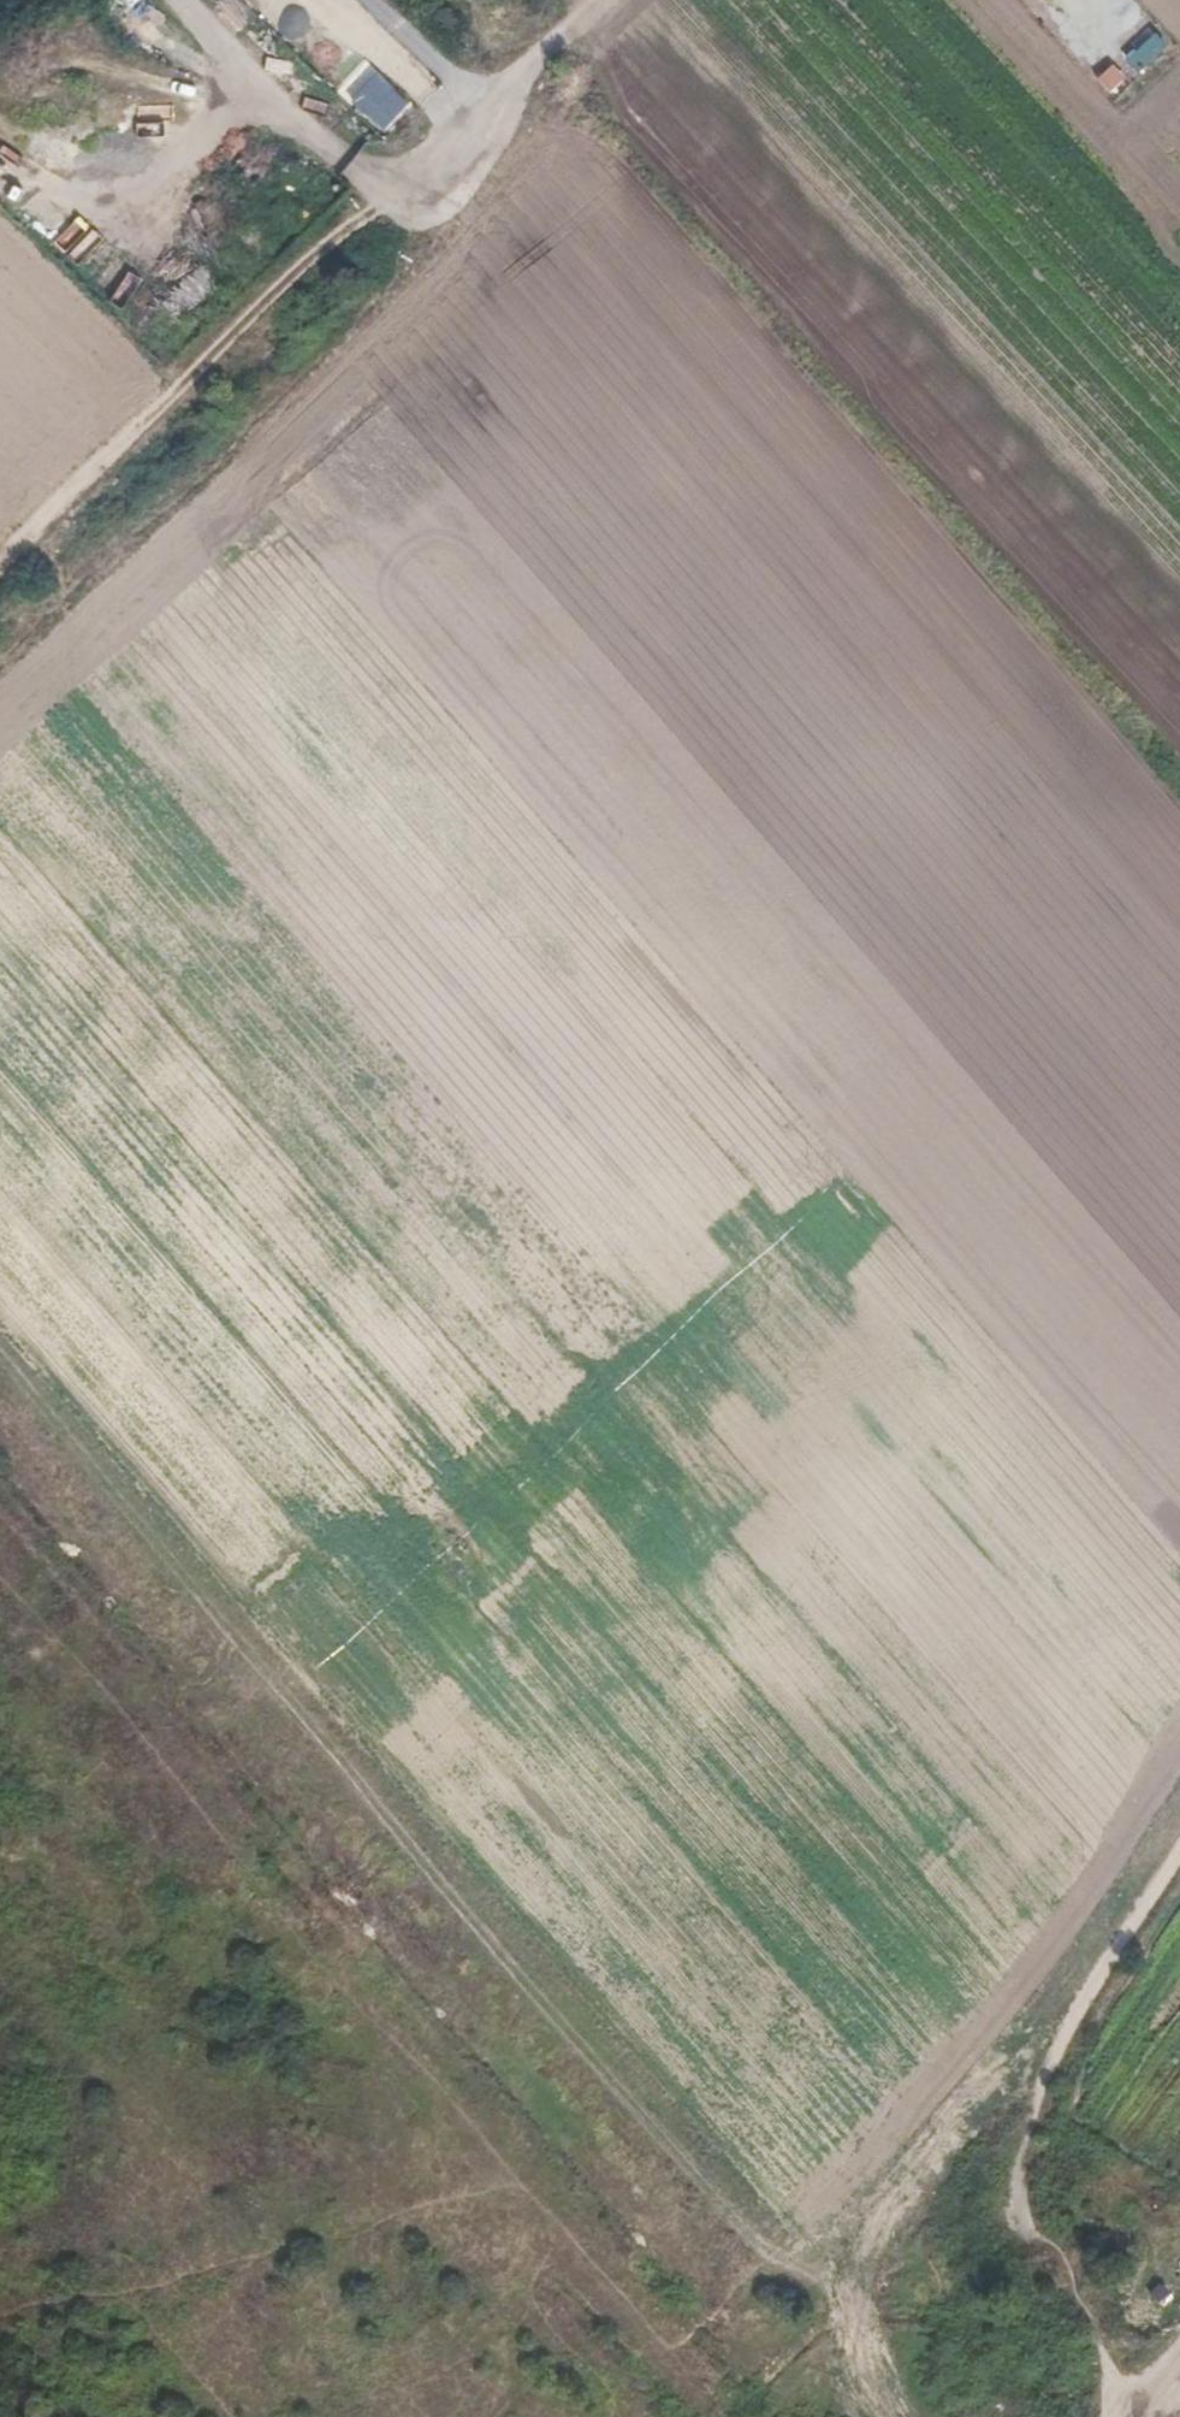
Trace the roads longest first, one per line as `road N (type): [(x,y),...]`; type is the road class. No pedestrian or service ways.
road 1 (track): [(0,1259),(1017,2235)]
road 2 (track): [(1124,2416),(1017,2235),(1008,2181),(1020,2118),(1065,2030),(1179,1848)]
road 3 (track): [(364,181),(0,565)]
road 4 (track): [(596,0),(480,111),(364,181)]

